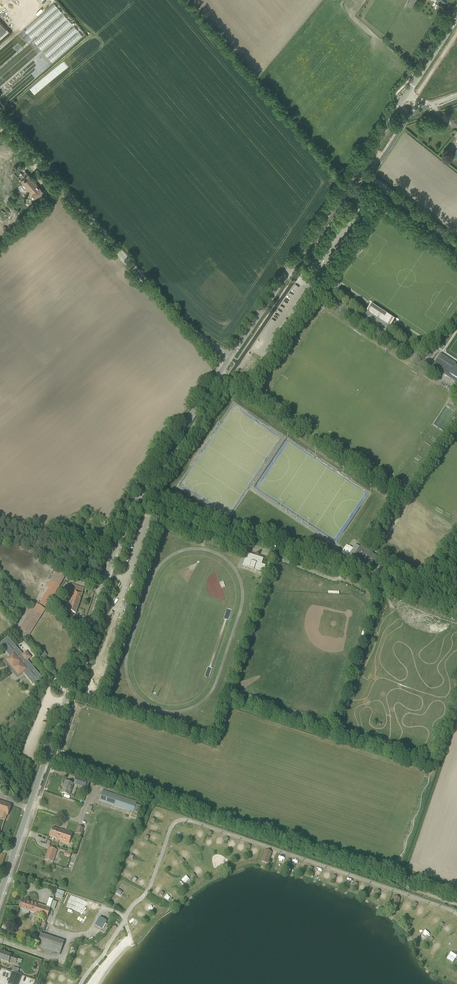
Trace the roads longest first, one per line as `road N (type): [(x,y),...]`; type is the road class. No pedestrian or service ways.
road 1 (secondary): [(0,895),(112,558)]
road 2 (unclassified): [(230,357),(175,312),(0,113)]
road 3 (secondary): [(230,357),(407,93)]
road 4 (secondary): [(112,558),(137,498),(230,357)]
road 5 (track): [(356,168),(456,247)]

